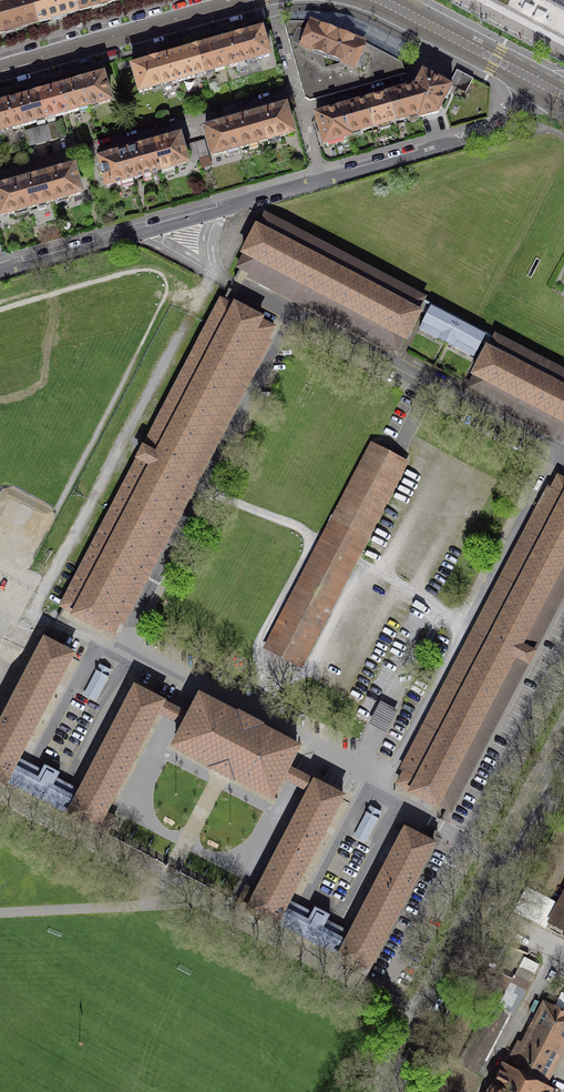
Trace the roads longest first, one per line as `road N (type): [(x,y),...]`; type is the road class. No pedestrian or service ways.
road 1 (residential): [(544,87),(492,131),(0,270)]
road 2 (primary): [(563,754),(387,1091)]
road 3 (tertiary): [(0,71),(256,0)]
road 4 (tertiary): [(378,1),(544,87)]

